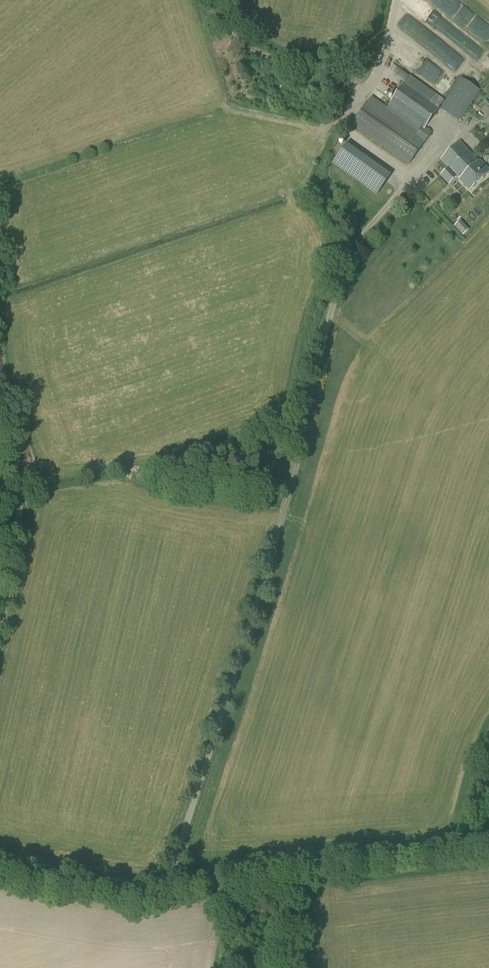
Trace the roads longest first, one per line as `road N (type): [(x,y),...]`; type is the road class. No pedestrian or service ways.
road 1 (unclassified): [(0,859),(168,882),(488,849)]
road 2 (track): [(0,616),(18,500),(0,420)]

